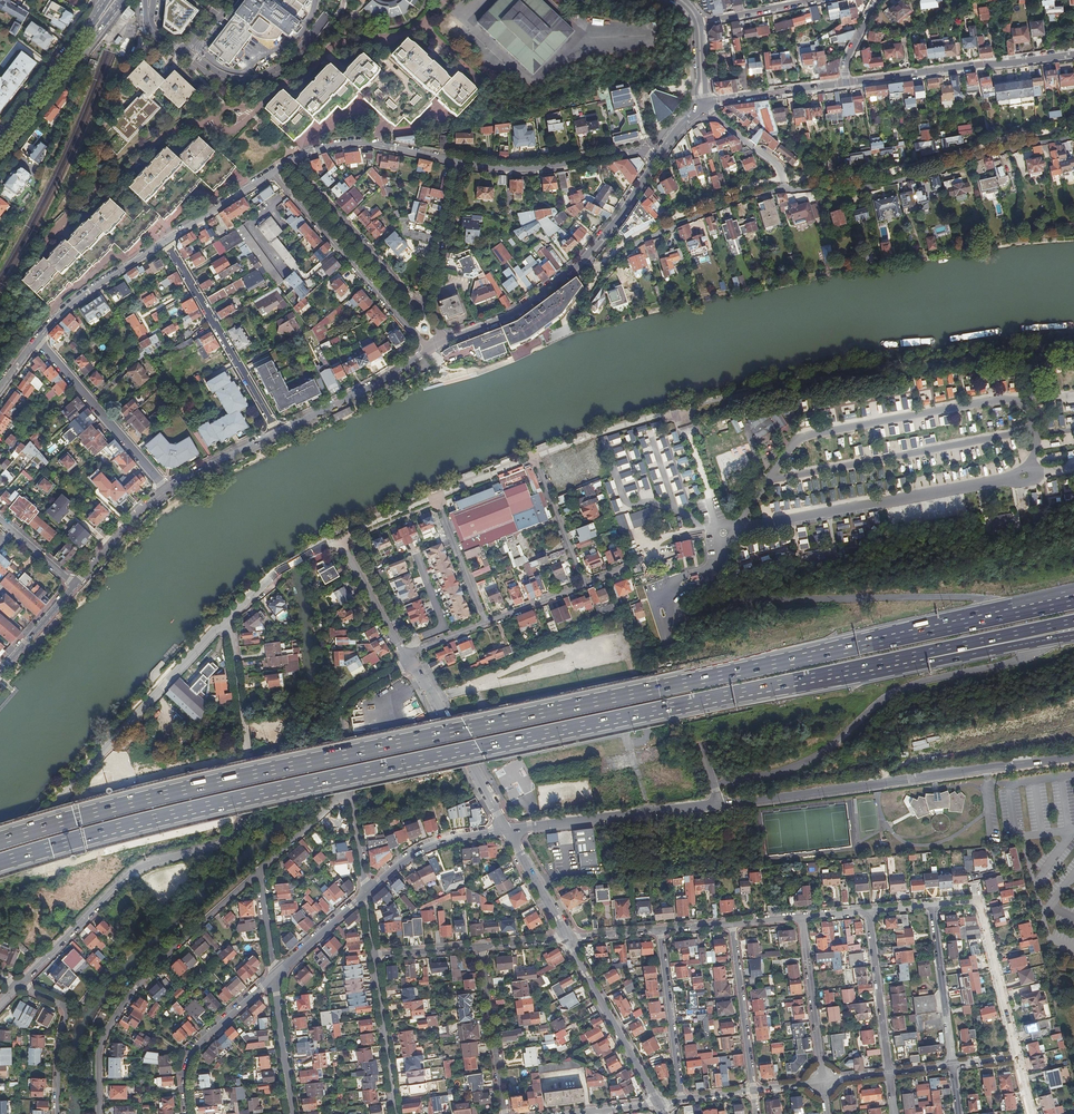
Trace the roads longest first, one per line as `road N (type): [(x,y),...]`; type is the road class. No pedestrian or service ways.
road 1 (motorway): [(1073,602),(274,769),(0,841)]
road 2 (motorway): [(0,861),(276,789),(921,656)]
road 3 (unclassified): [(507,830),(1073,757)]
road 4 (residential): [(225,619),(250,771),(246,822),(231,840),(128,875),(19,985)]
road 5 (track): [(800,437),(730,530),(1073,466)]
road 6 (unclassified): [(225,619),(0,866)]
road 7 (residential): [(459,162),(338,144),(289,161),(165,240)]
road 8 (track): [(768,481),(1073,430)]
road 9 (residential): [(99,1113),(100,1049),(119,1012),(140,981),(262,869)]
road 10 (residential): [(785,189),(869,188),(1073,138)]
road 11 (residential): [(655,160),(579,264),(510,315),(446,340)]
road 12 (track): [(800,437),(1073,395)]
road 13 (residential): [(1073,54),(846,84)]
road 14 (residential): [(216,123),(188,123),(158,139),(122,176),(99,185),(43,250)]
road 15 (residential): [(277,433),(165,240)]
road 16 (residential): [(601,283),(638,244),(785,189)]
road 17 (primary): [(0,161),(123,0)]
road 18 (residential): [(655,160),(644,150),(516,169),(459,162)]
road 19 (residential): [(166,489),(36,340)]
road 20 (tertiary): [(409,663),(507,830)]
road 21 (residential): [(446,340),(277,433)]
road 22 (residential): [(422,25),(334,44),(255,109)]
road 23 (residential): [(446,340),(423,311),(459,162)]
road 24 (tertiary): [(567,940),(658,1102)]
road 25 (unclassified): [(303,556),(341,543),(409,663)]
road 26 (residential): [(274,975),(194,1047),(189,1113)]
road 27 (residential): [(661,931),(682,1099)]
road 28 (residential): [(505,1113),(481,946)]
road 29 (primary): [(102,8),(0,141)]
road 30 (residential): [(732,924),(753,1090)]
road 31 (residential): [(823,1081),(801,918)]
road 32 (residential): [(165,240),(89,291),(36,340)]
road 33 (residential): [(888,1073),(867,911)]
road 34 (residential): [(350,787),(343,708),(349,697),(409,663)]
road 35 (residential): [(931,906),(953,1065)]
road 36 (residential): [(366,895),(428,847),(507,830)]
road 37 (residential): [(1017,1056),(977,902)]
road 38 (residential): [(57,1113),(67,1012),(19,985)]
road 39 (motorway): [(921,656),(933,663),(1073,636)]
road 40 (residential): [(396,1113),(375,958)]
road 41 (motorway): [(921,656),(1073,621)]
road 42 (residential): [(846,84),(701,104)]
road 43 (residential): [(534,456),(584,586)]
road 44 (residential): [(292,1113),(274,975)]
road 45 (residential): [(437,495),(487,623)]
road 46 (residential): [(166,489),(75,584)]
road 47 (tertiary): [(507,830),(567,940)]
road 48 (residential): [(698,24),(820,0)]
road 49 (residential): [(277,433),(166,489)]
road 50 (residential): [(701,104),(778,166),(785,189)]
road 51 (residential): [(274,975),(366,895)]
road 52 (residential): [(262,869),(350,787)]

